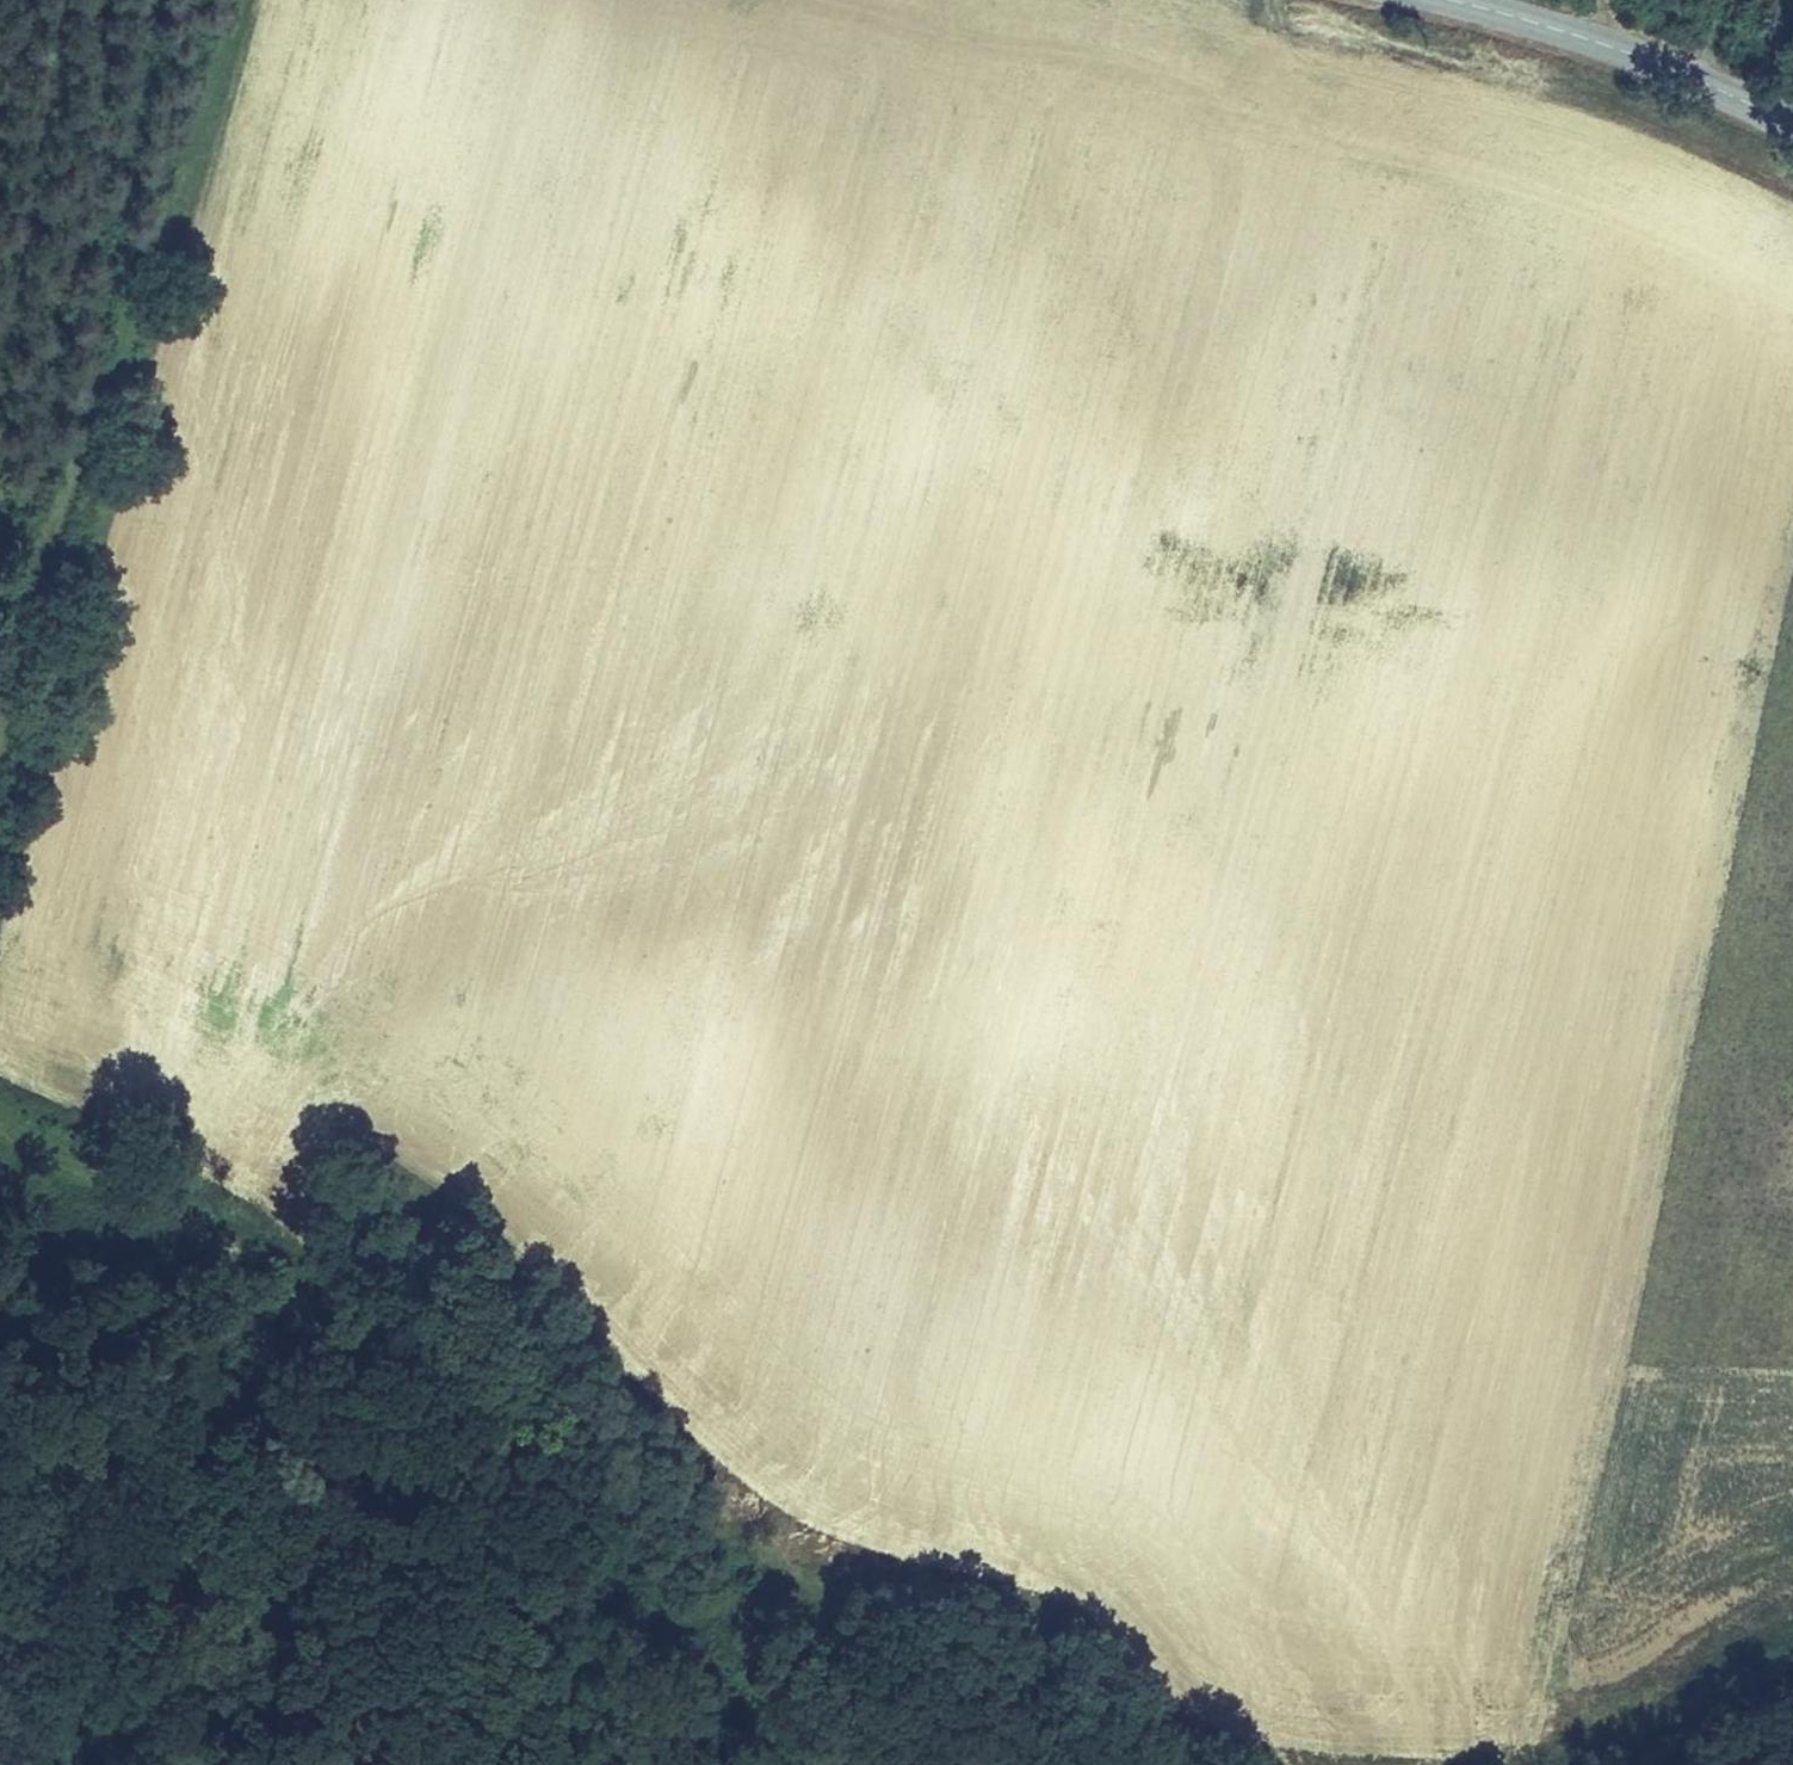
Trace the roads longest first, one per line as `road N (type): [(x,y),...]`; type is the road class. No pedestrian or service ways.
road 1 (secondary): [(1435,0),(1665,60),(1792,115)]

